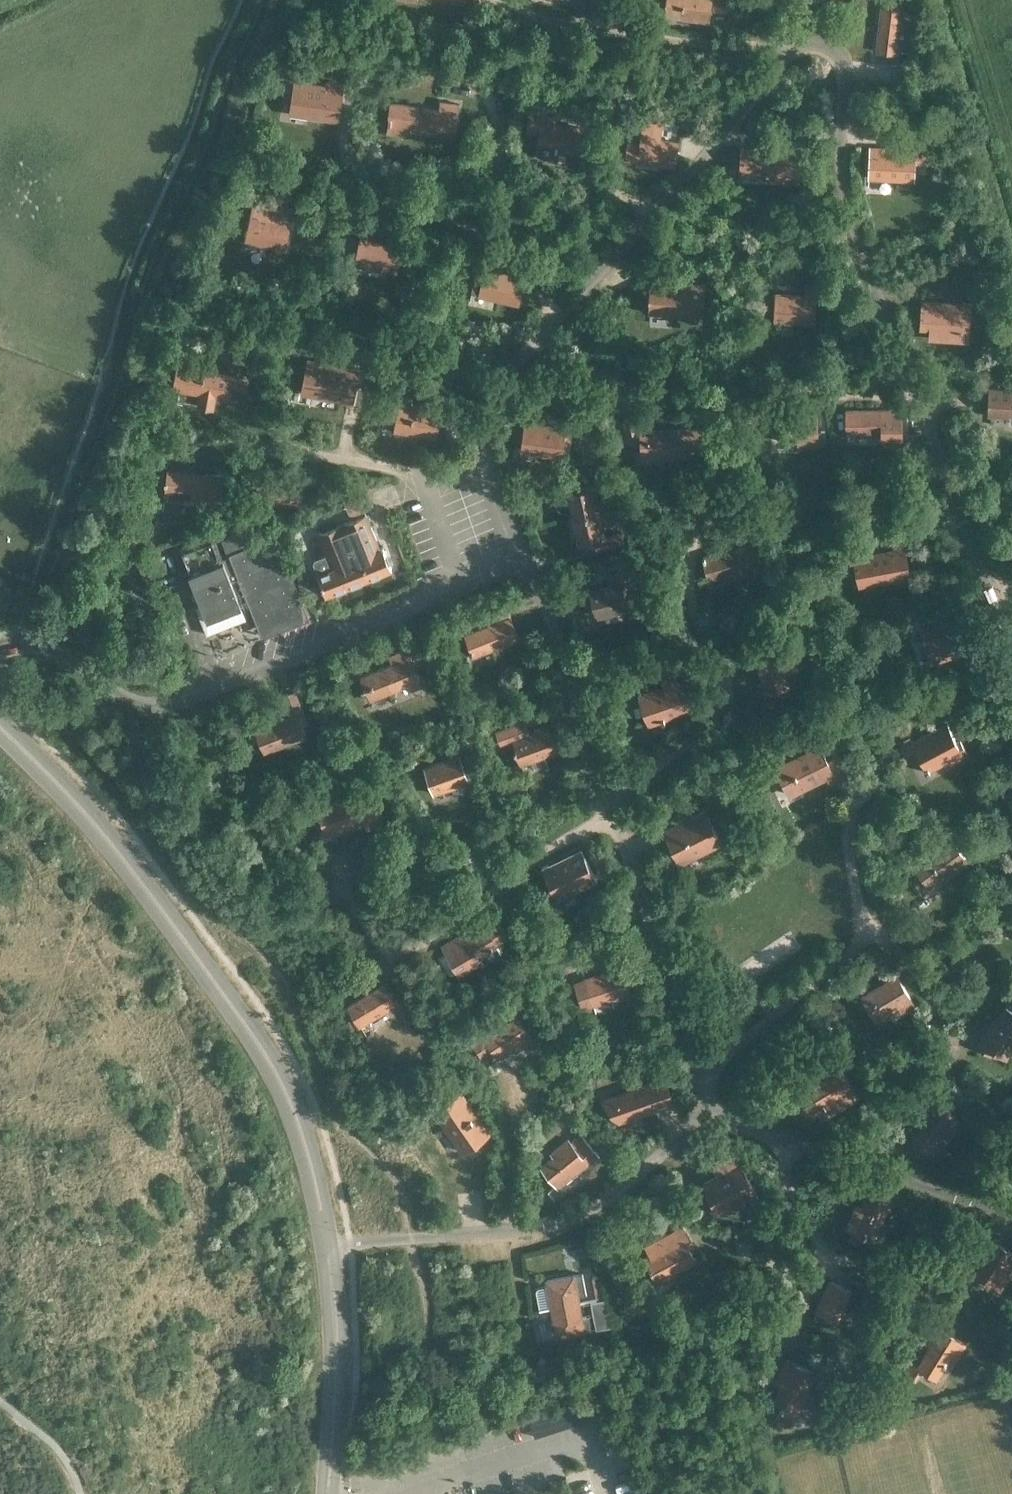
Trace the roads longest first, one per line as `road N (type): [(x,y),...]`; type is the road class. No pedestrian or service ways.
road 1 (residential): [(610,803),(729,690),(727,670),(694,609),(691,566),(709,473),(724,442),(782,390),(812,383),(898,398),(916,393)]
road 2 (unclassified): [(327,1247),(299,1122),(238,1013),(166,912),(0,730)]
road 3 (residential): [(0,653),(18,645),(57,650),(136,701),(163,705),(520,556)]
road 4 (residential): [(327,1247),(567,1219),(706,1112)]
road 5 (residential): [(916,393),(851,223),(837,53),(815,41),(787,47)]
road 6 (residential): [(354,908),(382,941),(423,940),(549,848),(610,814)]
road 7 (residential): [(189,448),(278,450),(425,479),(486,468)]
road 8 (residential): [(787,47),(614,31),(515,0)]
road 9 (residential): [(703,1070),(610,814)]
road 10 (residential): [(1011,647),(916,393)]
road 11 (residential): [(610,803),(542,594),(520,556)]
road 12 (unclassified): [(325,1493),(334,1347),(327,1247)]
road 13 (residential): [(1011,1218),(785,1141)]
road 14 (residential): [(648,219),(787,47)]
road 15 (residential): [(703,1070),(875,936)]
road 16 (residential): [(441,87),(495,103),(502,214),(515,250)]
road 17 (residential): [(589,474),(583,424),(602,381),(553,342),(533,340)]
road 18 (residential): [(515,250),(424,207),(352,223)]
road 19 (residential): [(978,1057),(943,1027),(896,946),(875,936)]
road 20 (residential): [(875,936),(858,907),(848,857),(854,812),(842,783)]
road 21 (residential): [(486,468),(487,404),(533,340)]
road 22 (residential): [(553,316),(648,219)]
road 23 (residential): [(785,1141),(792,1196),(826,1254)]
road 24 (residential): [(826,1254),(889,1270),(939,1295)]

